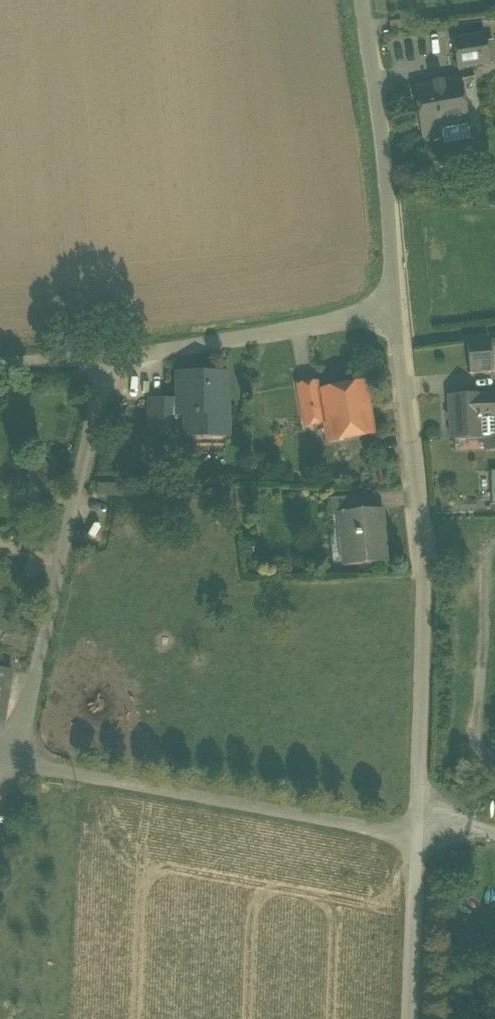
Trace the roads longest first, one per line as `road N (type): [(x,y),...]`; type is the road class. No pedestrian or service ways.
road 1 (residential): [(409,1018),(425,576),(392,319)]
road 2 (residential): [(0,364),(109,360),(392,319)]
road 3 (residential): [(392,319),(360,0)]

